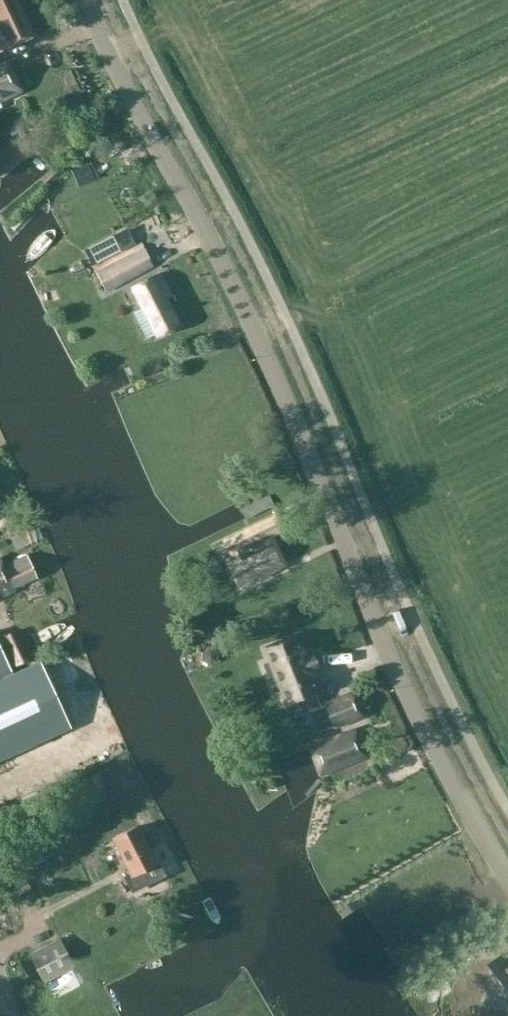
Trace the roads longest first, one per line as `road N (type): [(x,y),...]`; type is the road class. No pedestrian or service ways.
road 1 (tertiary): [(507,877),(399,677),(265,351),(84,0)]

